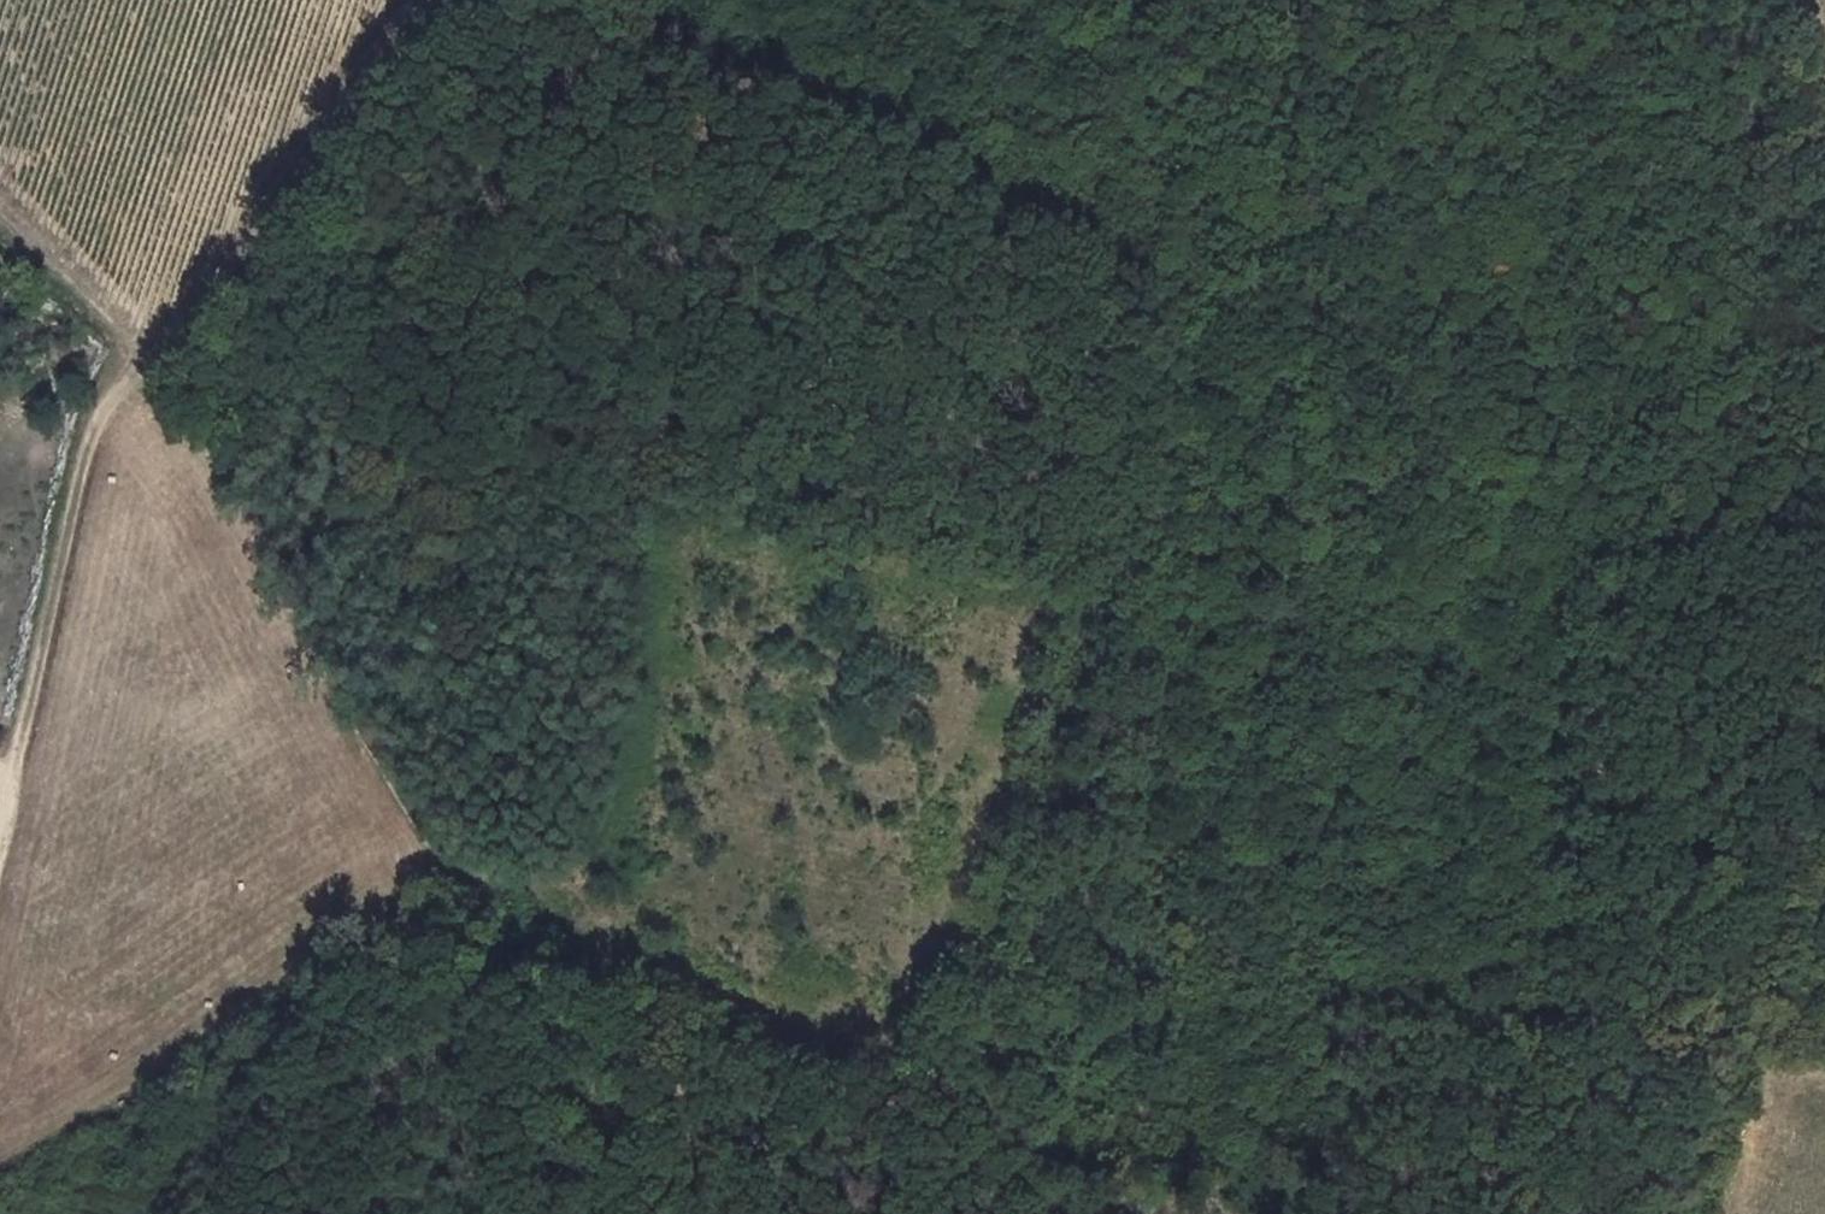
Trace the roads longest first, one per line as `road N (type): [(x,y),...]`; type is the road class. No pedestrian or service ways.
road 1 (track): [(428,0),(156,369),(142,363),(102,421),(76,477),(0,853)]

